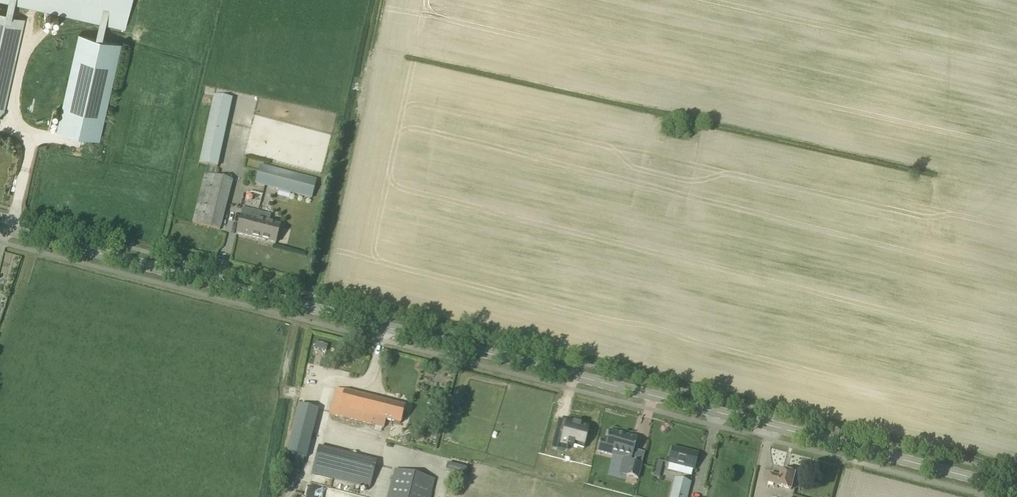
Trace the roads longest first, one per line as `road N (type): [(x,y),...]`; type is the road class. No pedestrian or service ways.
road 1 (secondary): [(1016,491),(0,229)]

